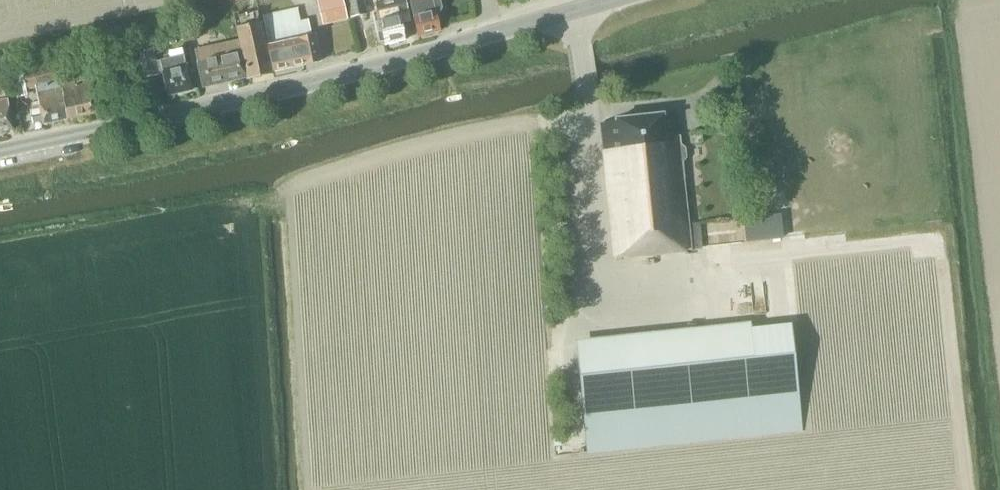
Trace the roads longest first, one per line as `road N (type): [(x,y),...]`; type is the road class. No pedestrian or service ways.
road 1 (tertiary): [(0,151),(353,74),(613,0)]

